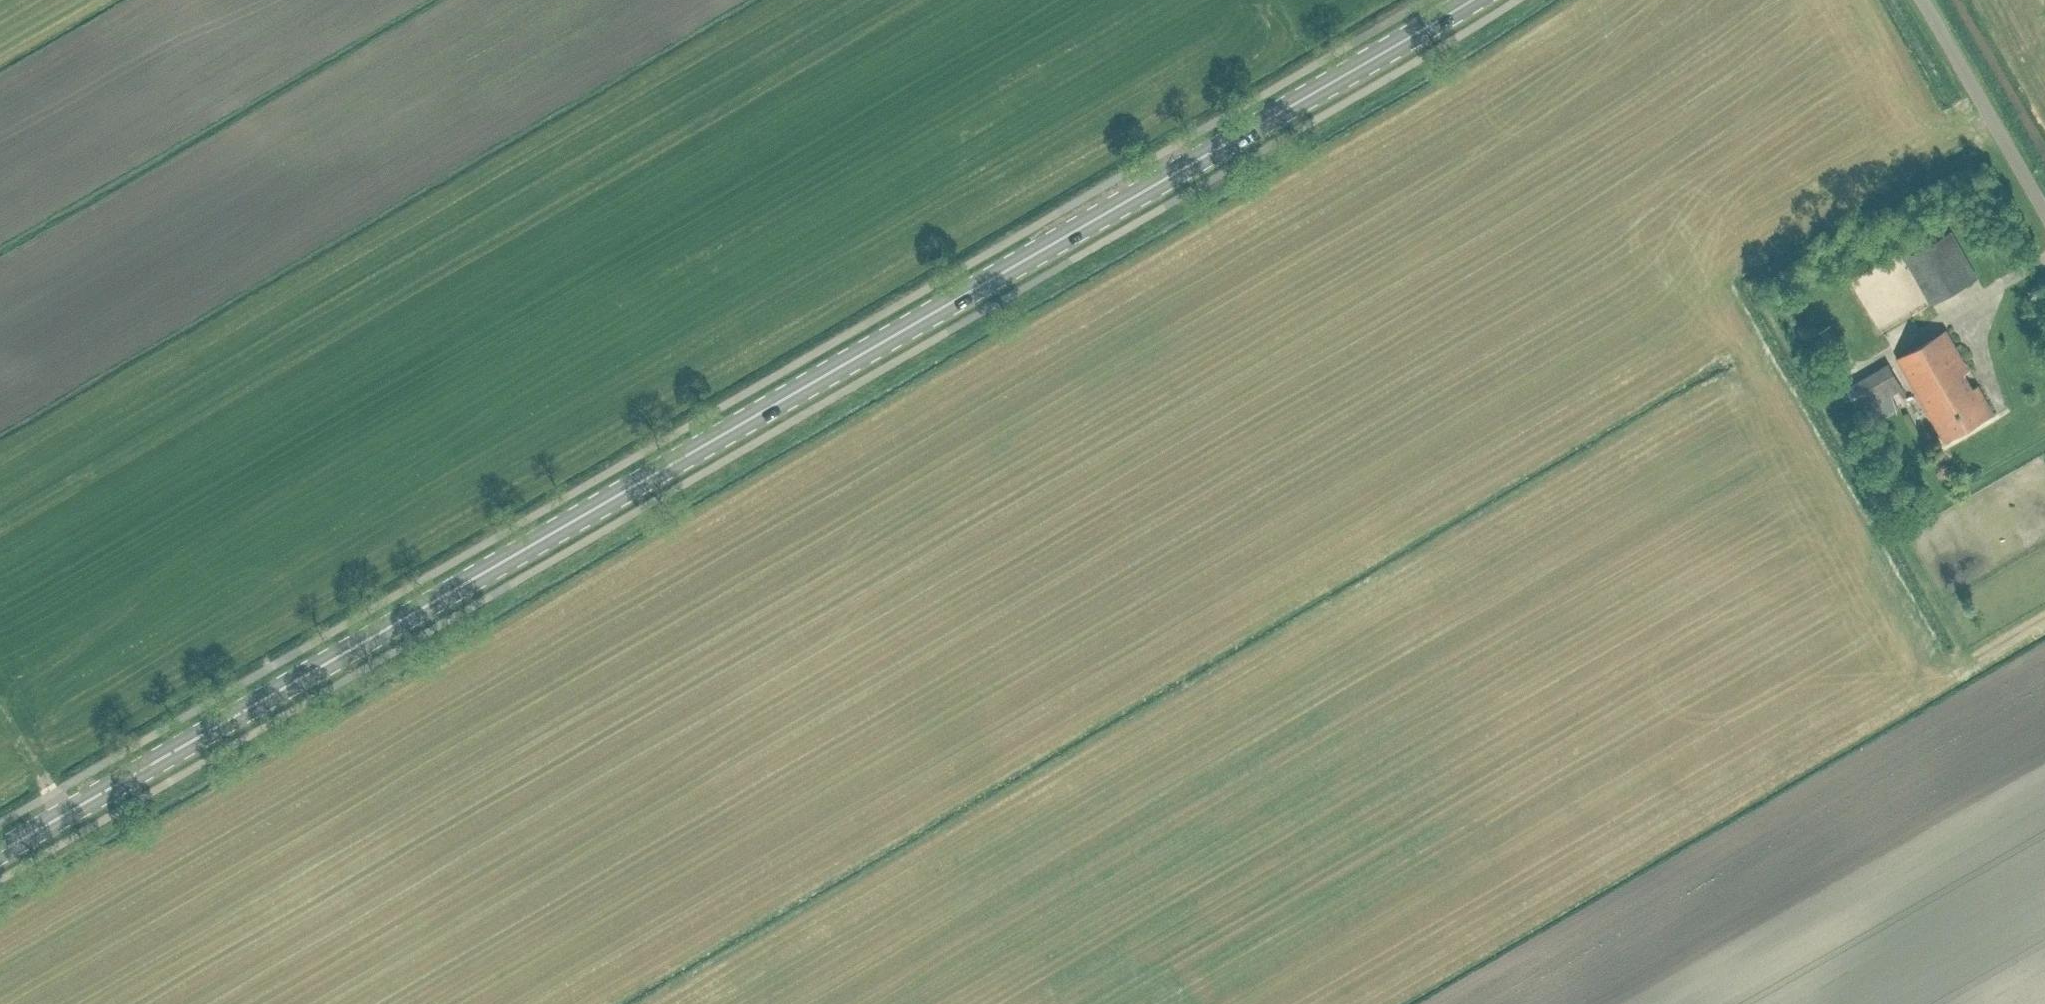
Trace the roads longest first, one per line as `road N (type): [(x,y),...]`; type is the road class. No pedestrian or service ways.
road 1 (primary): [(0,851),(1469,0)]
road 2 (unclassified): [(2044,206),(1924,0)]

